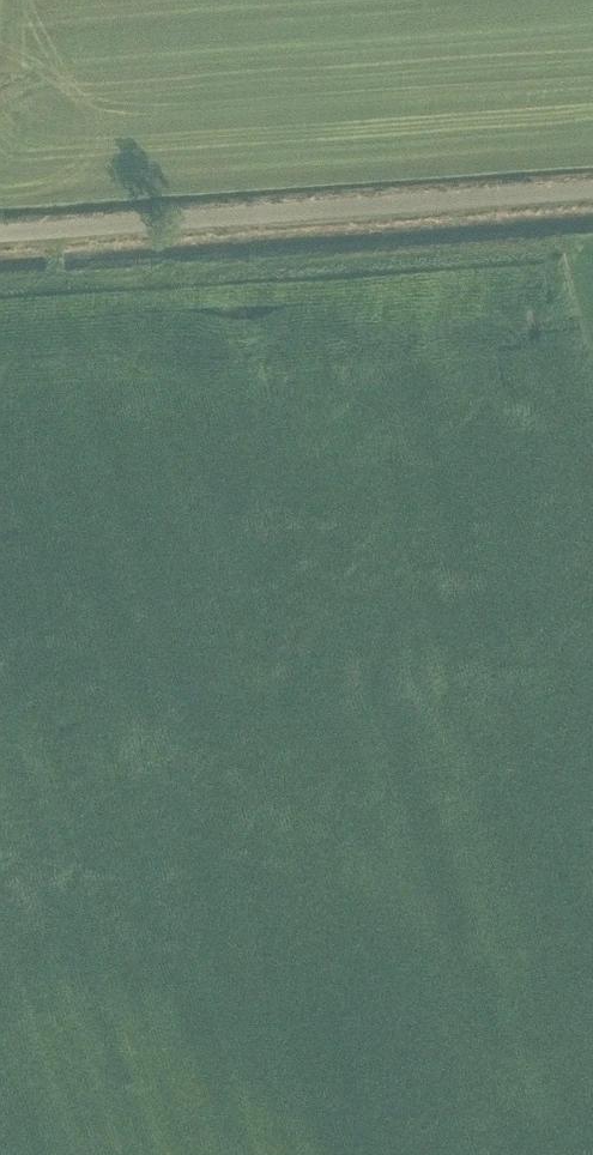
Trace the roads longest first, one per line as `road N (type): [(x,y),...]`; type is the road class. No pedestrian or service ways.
road 1 (unclassified): [(0,232),(592,189)]

